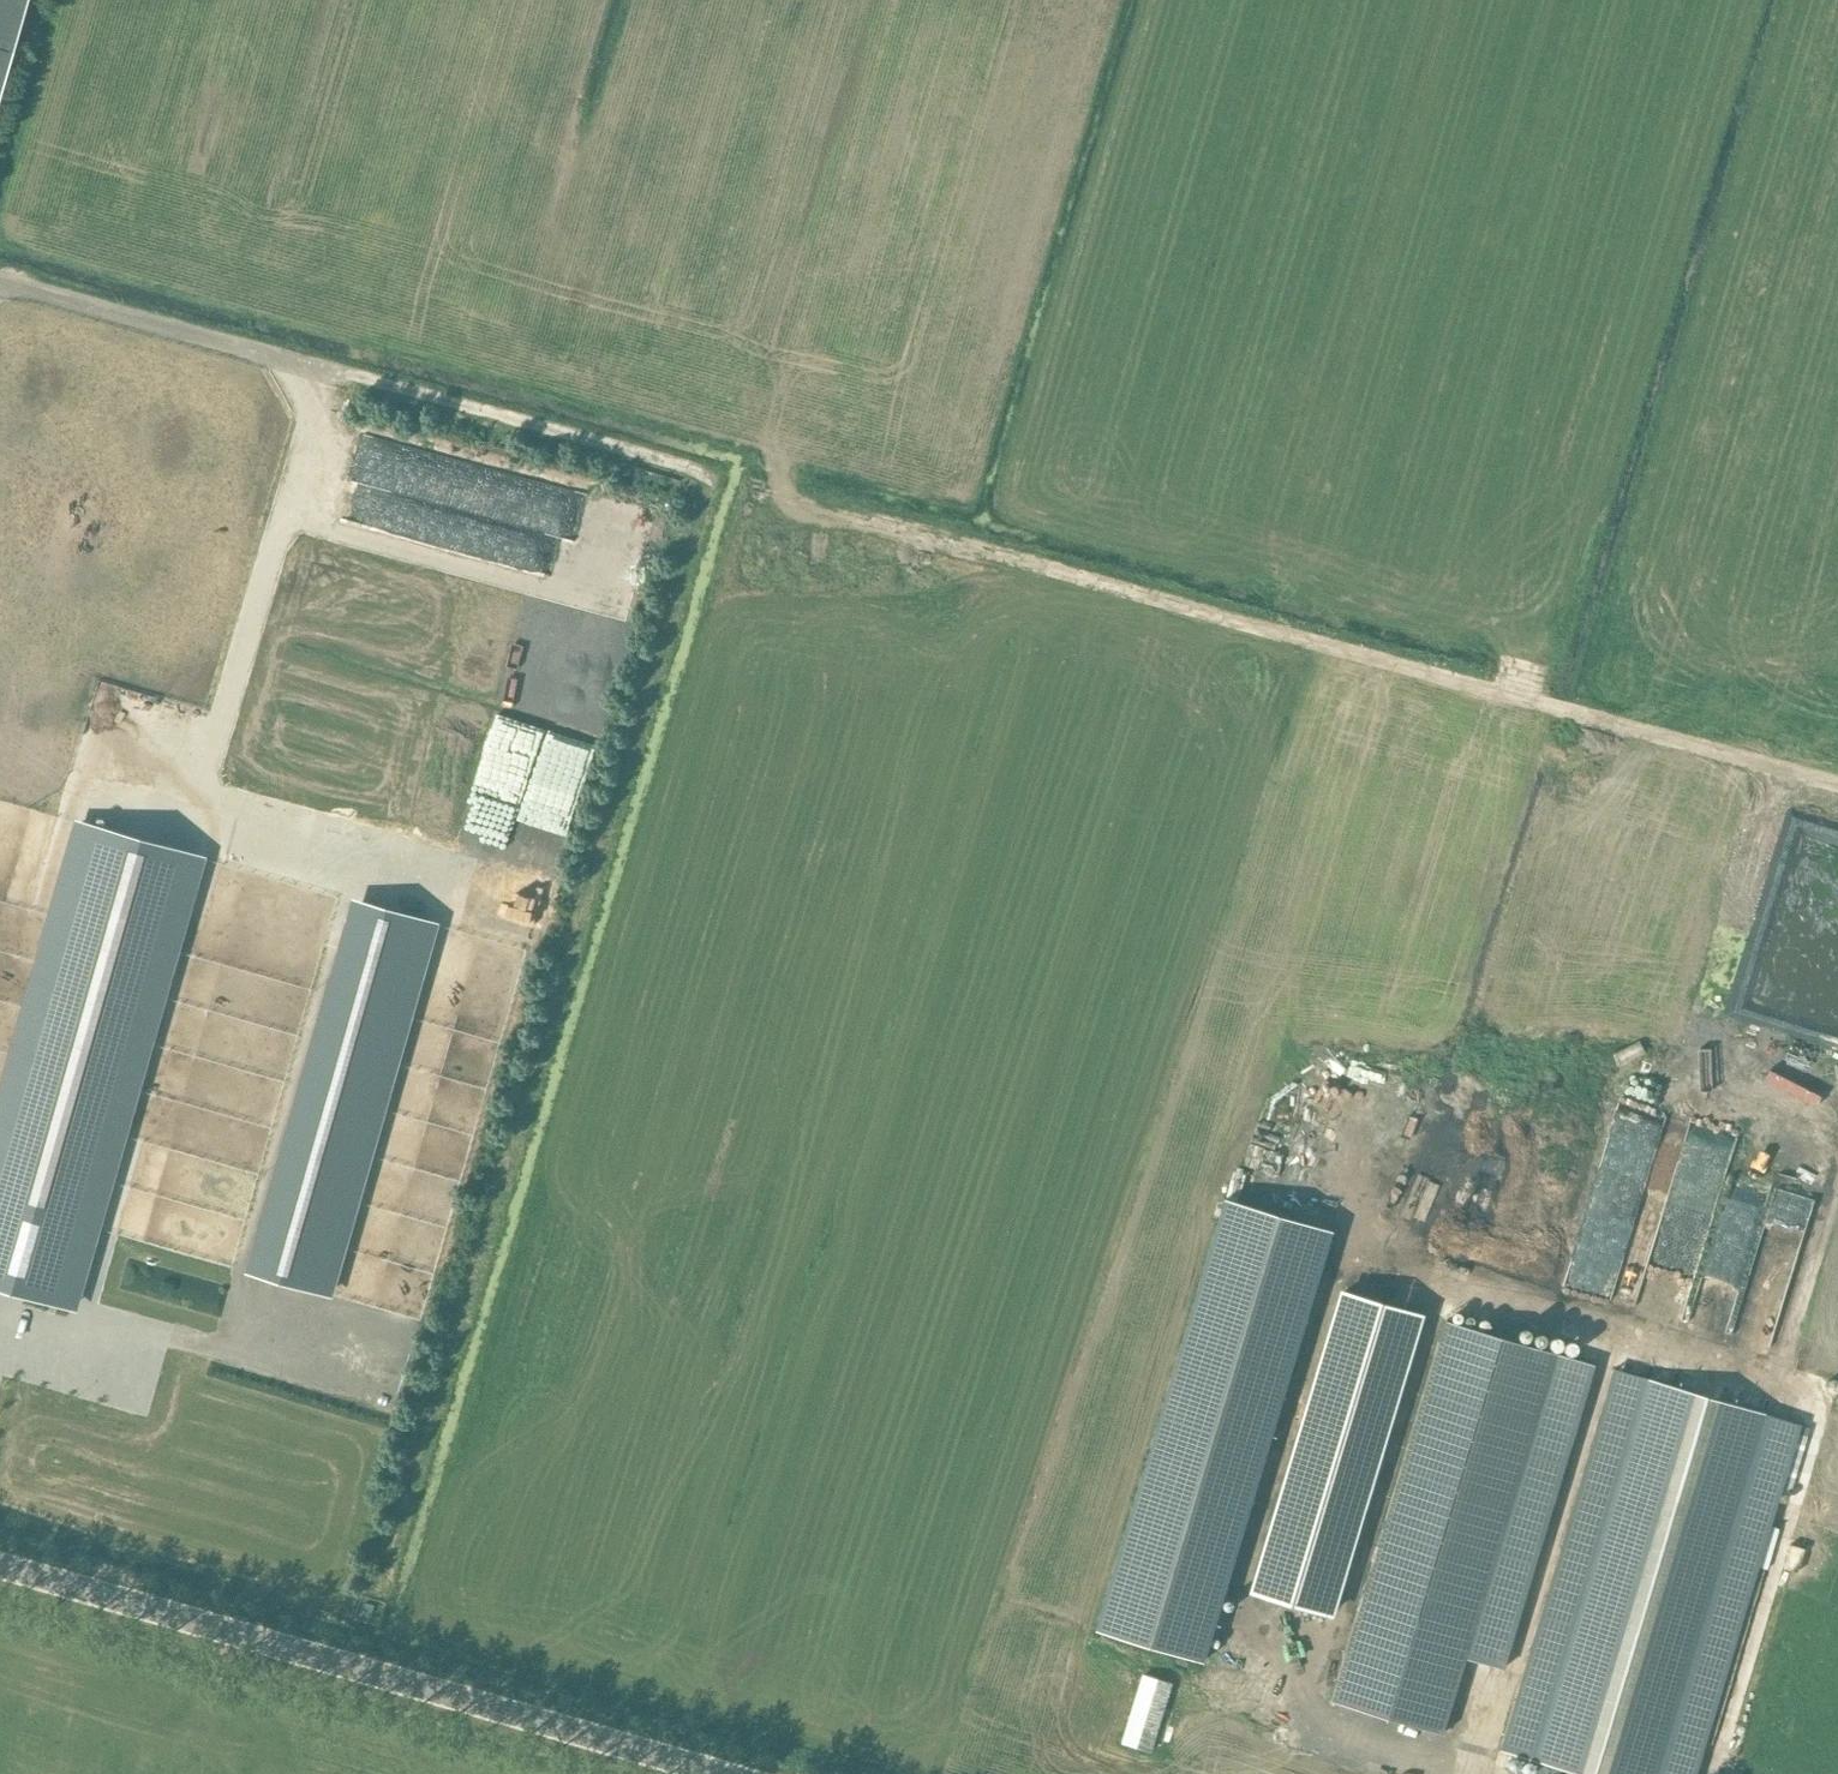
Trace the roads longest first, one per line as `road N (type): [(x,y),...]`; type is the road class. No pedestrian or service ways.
road 1 (unclassified): [(716,1773),(0,1566)]

